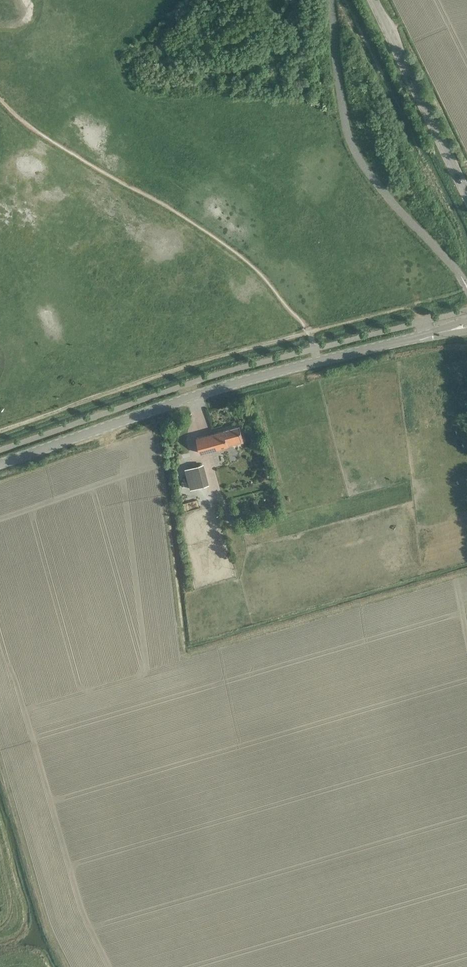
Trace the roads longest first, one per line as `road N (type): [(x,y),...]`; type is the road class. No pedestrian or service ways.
road 1 (unclassified): [(0,464),(234,382),(466,325)]
road 2 (tertiary): [(466,199),(369,0)]

